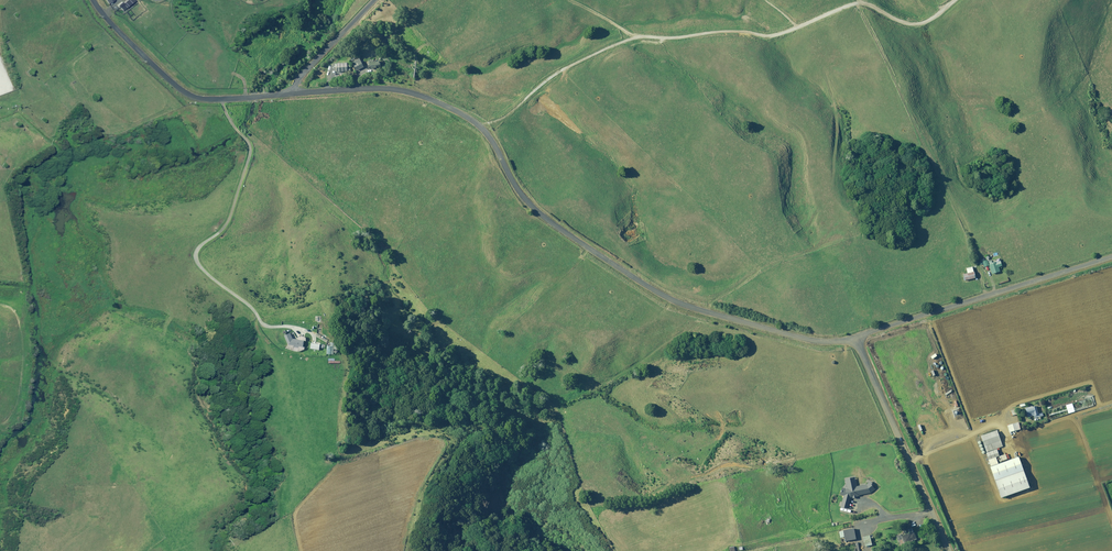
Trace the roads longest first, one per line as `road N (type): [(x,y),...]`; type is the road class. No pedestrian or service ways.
road 1 (unclassified): [(854,339),(808,341),(661,295),(548,222),(515,188),(482,129),(444,106),(378,88),(294,94)]
road 2 (unclassified): [(854,339),(1111,257)]
road 3 (unclassified): [(294,94),(194,98),(93,0)]
road 4 (unclassified): [(946,550),(854,339)]
road 5 (unclassified): [(294,94),(381,0)]

